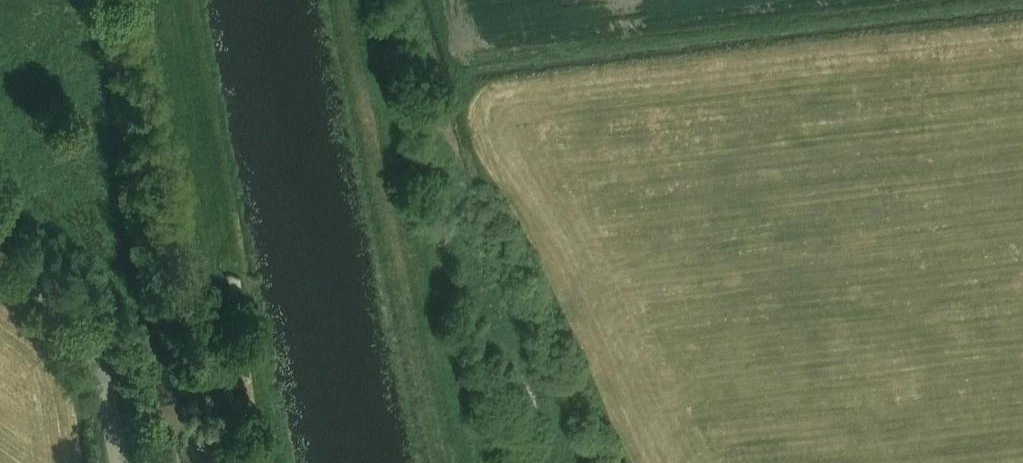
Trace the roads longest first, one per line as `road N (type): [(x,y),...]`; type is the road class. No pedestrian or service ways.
road 1 (track): [(349,0),(447,462)]
road 2 (tertiary): [(120,462),(86,334),(67,309),(0,264)]

